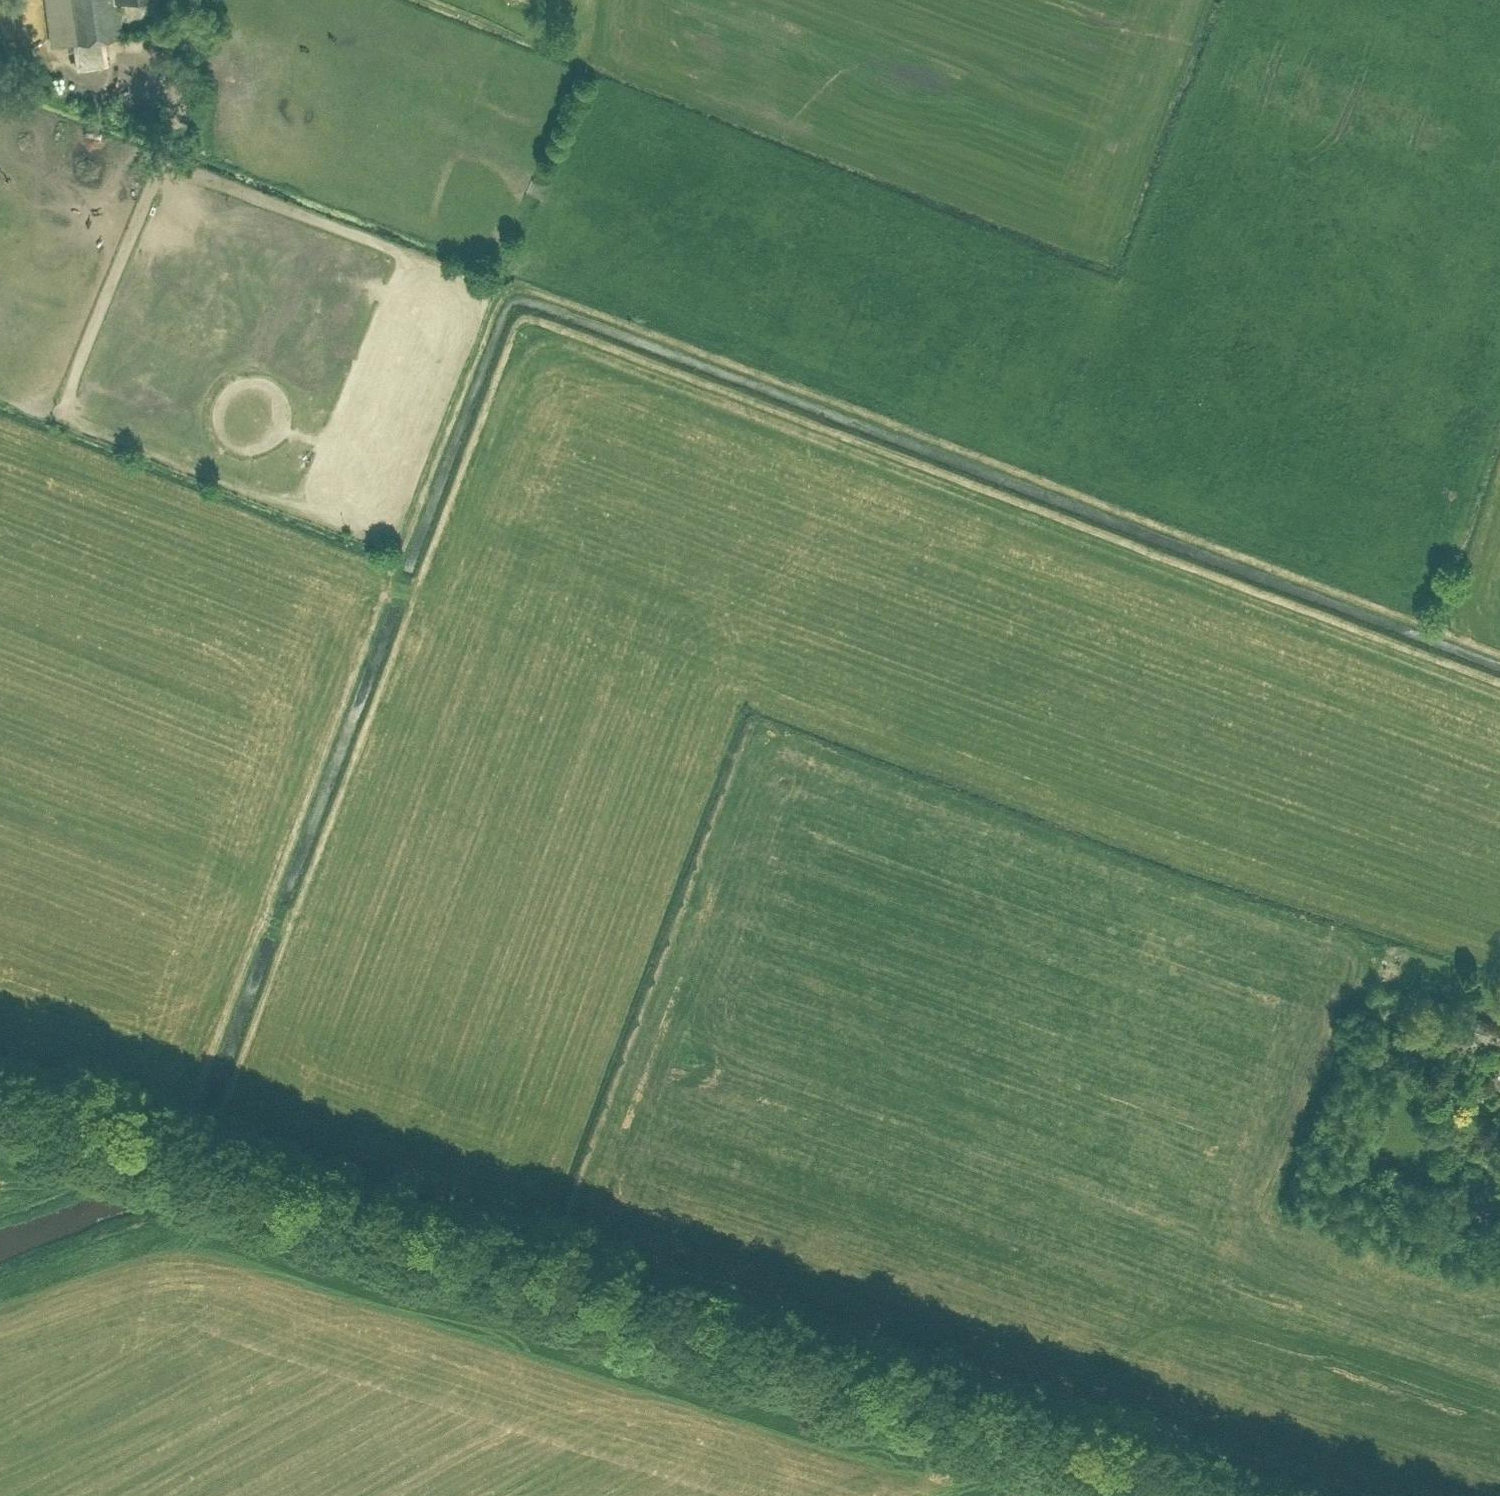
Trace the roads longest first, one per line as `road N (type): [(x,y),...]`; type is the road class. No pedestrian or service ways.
road 1 (track): [(0,1090),(1250,1495)]

